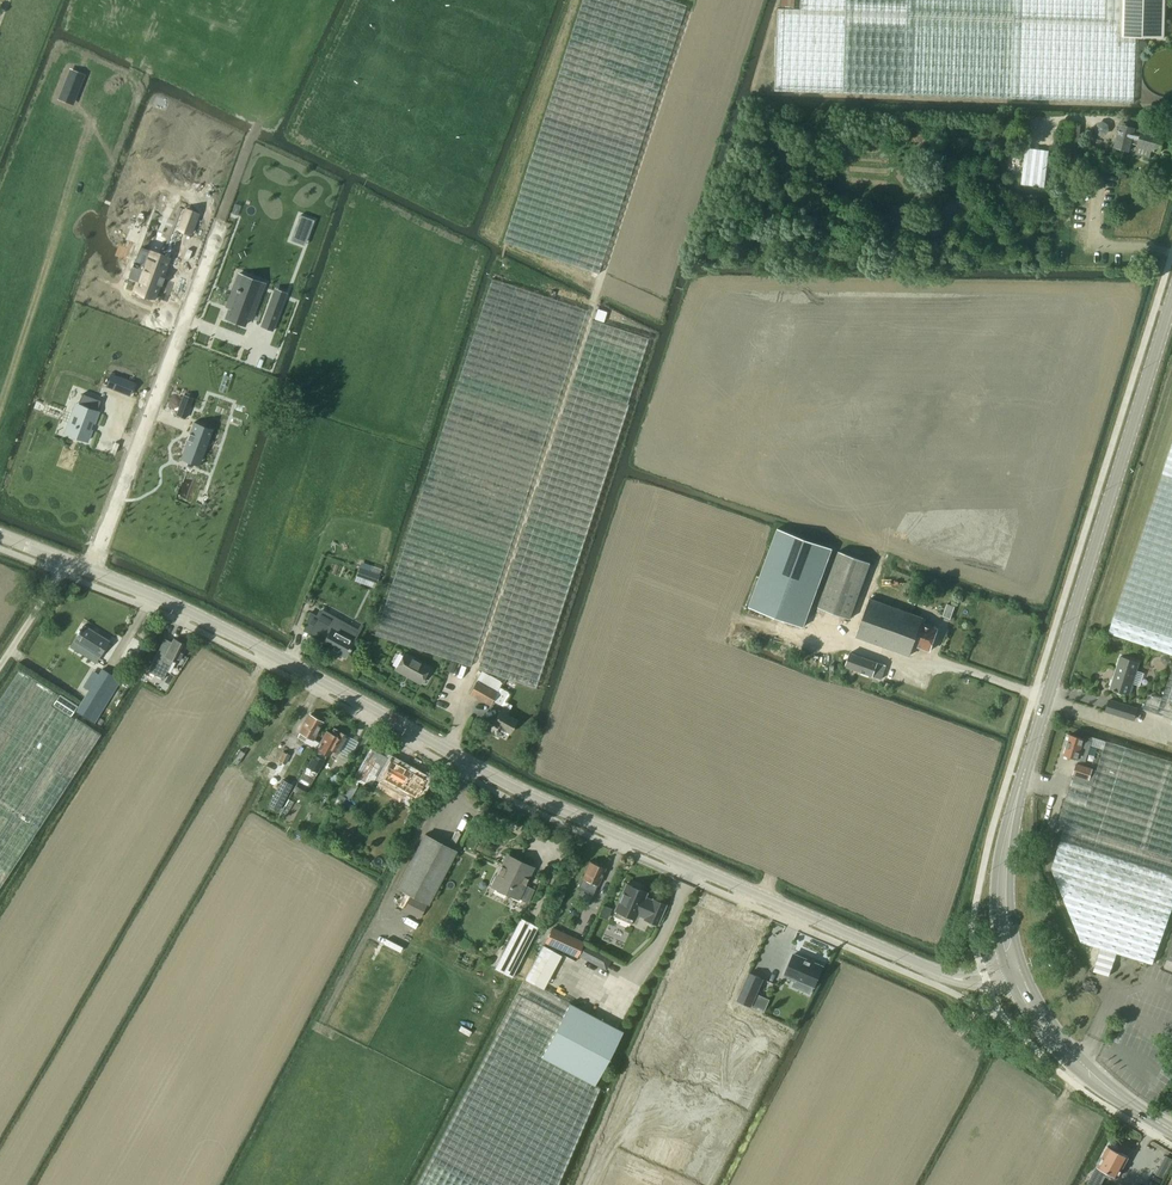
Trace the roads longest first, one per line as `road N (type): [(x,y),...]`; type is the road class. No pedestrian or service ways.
road 1 (secondary): [(1014,967),(977,978),(941,972),(538,797),(229,632),(66,560)]
road 2 (tertiary): [(1014,967),(1002,881),(1021,784),(1171,306)]
road 3 (secondary): [(1171,1129),(1078,1062),(1042,1022),(1014,967)]
road 4 (unclassified): [(0,665),(66,560)]

